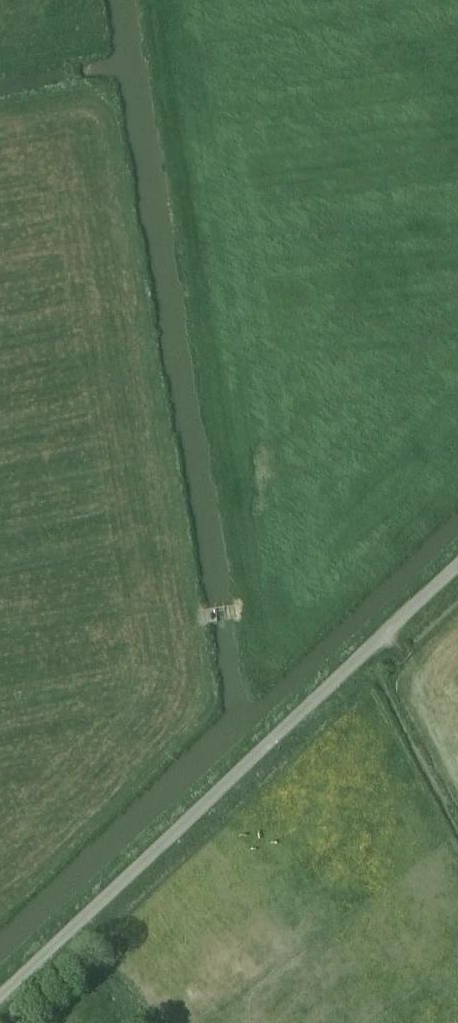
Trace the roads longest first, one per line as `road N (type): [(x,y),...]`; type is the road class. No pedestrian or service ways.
road 1 (unclassified): [(0,990),(457,562)]

